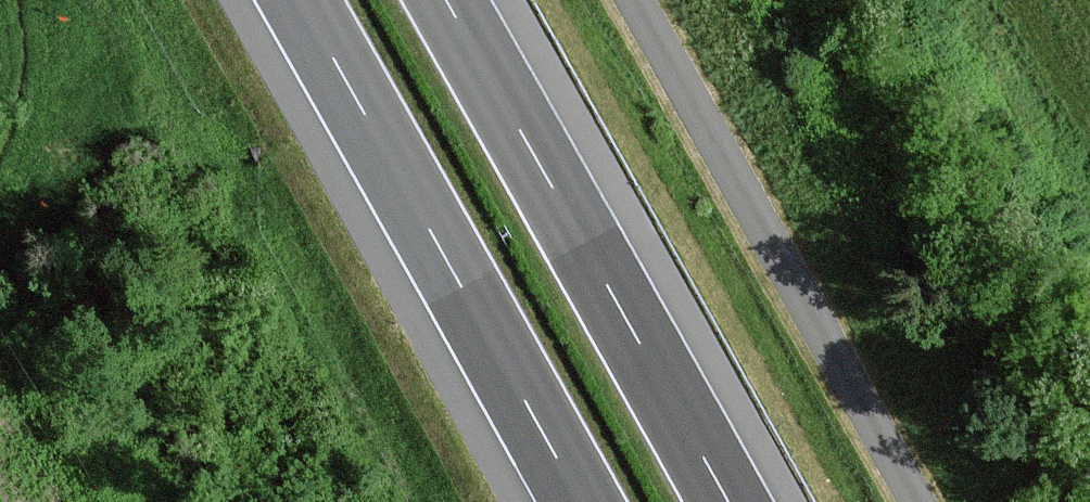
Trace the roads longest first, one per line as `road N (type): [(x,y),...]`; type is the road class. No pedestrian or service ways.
road 1 (unclassified): [(633,0),(918,501)]
road 2 (motorway): [(730,501),(447,0)]
road 3 (motorway): [(300,0),(581,501)]

